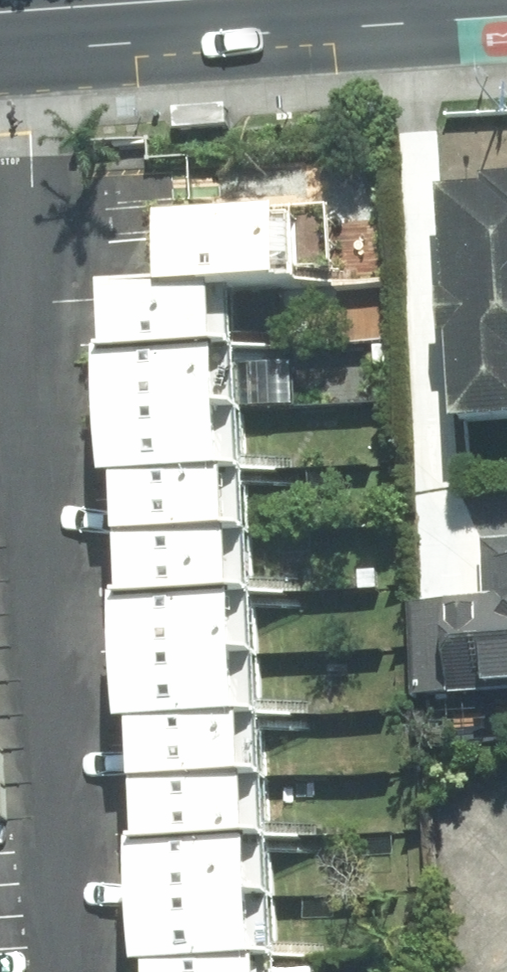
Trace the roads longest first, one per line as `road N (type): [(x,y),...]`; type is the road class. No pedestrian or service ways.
road 1 (primary): [(0,13),(200,0)]

